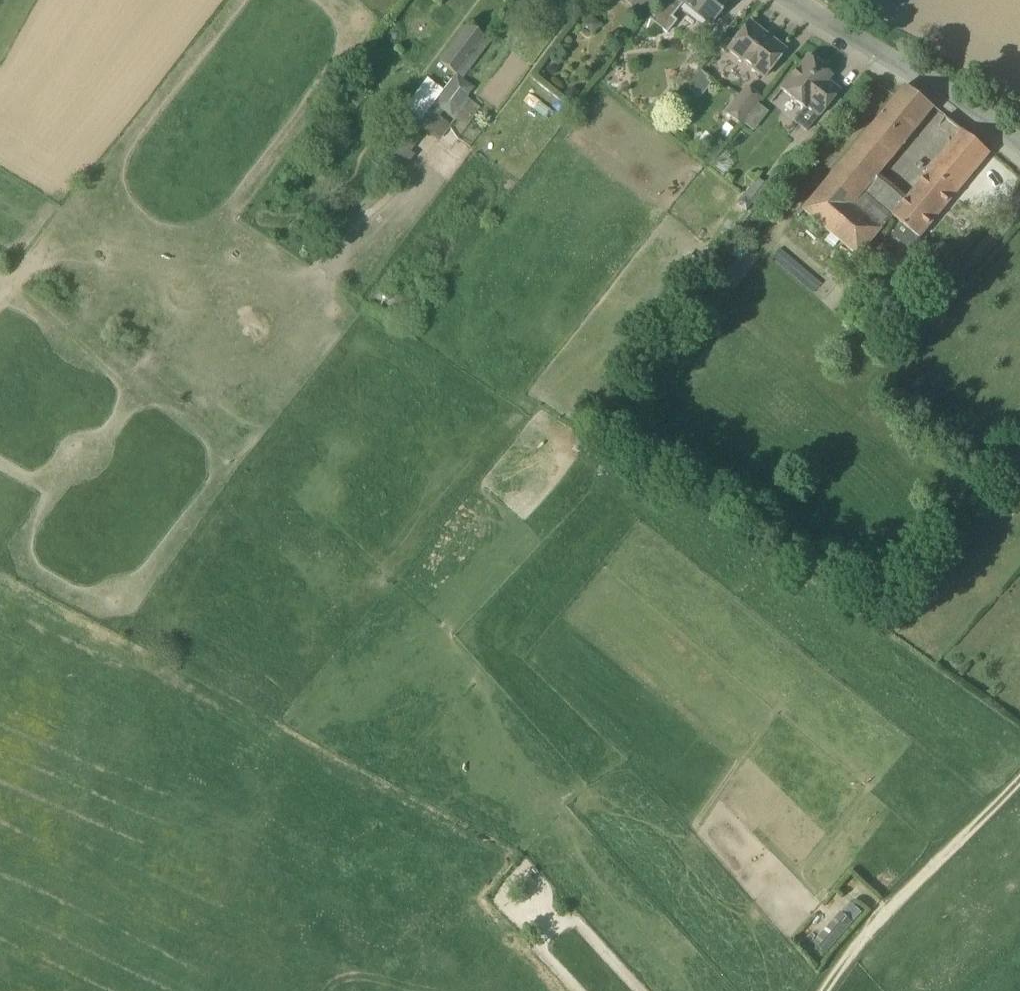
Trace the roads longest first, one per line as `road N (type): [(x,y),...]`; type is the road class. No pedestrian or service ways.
road 1 (track): [(1019,773),(872,923),(822,990)]
road 2 (tertiary): [(1019,132),(898,47),(800,0)]

